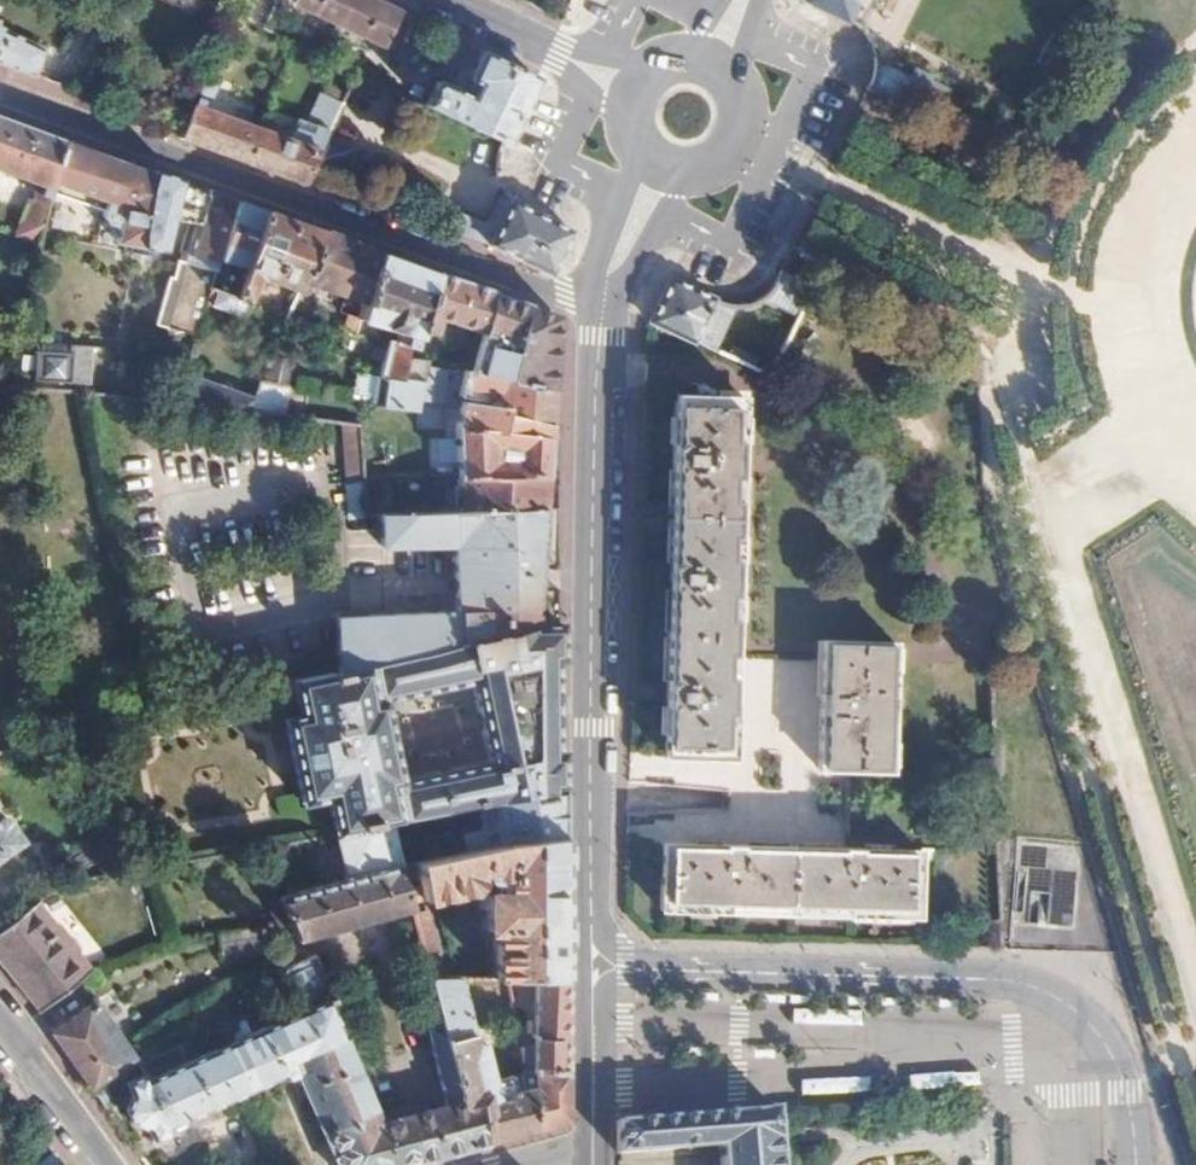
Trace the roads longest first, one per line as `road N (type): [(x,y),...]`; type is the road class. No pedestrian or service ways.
road 1 (residential): [(0,97),(602,310)]
road 2 (secondary): [(1136,1164),(1121,1071),(1084,1017),(1043,991),(1021,983),(652,970)]
road 3 (secondary): [(592,901),(602,310)]
road 4 (residential): [(639,93),(445,0)]
road 5 (secondary): [(639,135),(595,275),(602,310)]
road 6 (secondary): [(602,310),(704,162)]
road 7 (residential): [(93,1164),(0,1042)]
road 8 (secondary): [(592,1010),(593,1150)]

